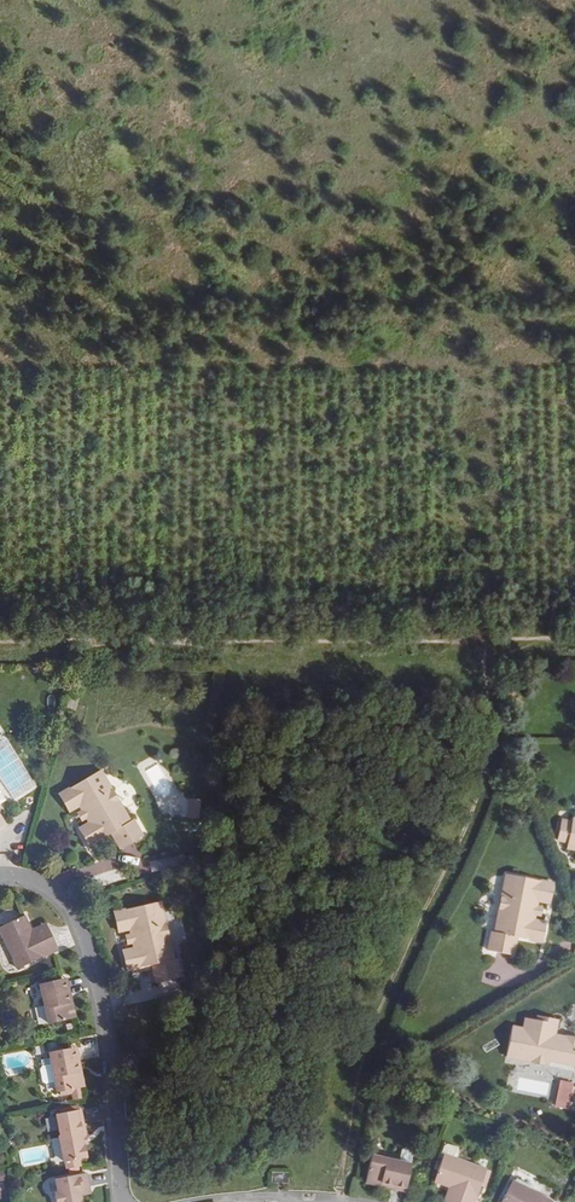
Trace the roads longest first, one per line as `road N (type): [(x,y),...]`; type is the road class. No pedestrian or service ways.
road 1 (track): [(0,641),(574,643)]
road 2 (residential): [(0,876),(60,899),(88,947),(110,1055),(122,1201)]

